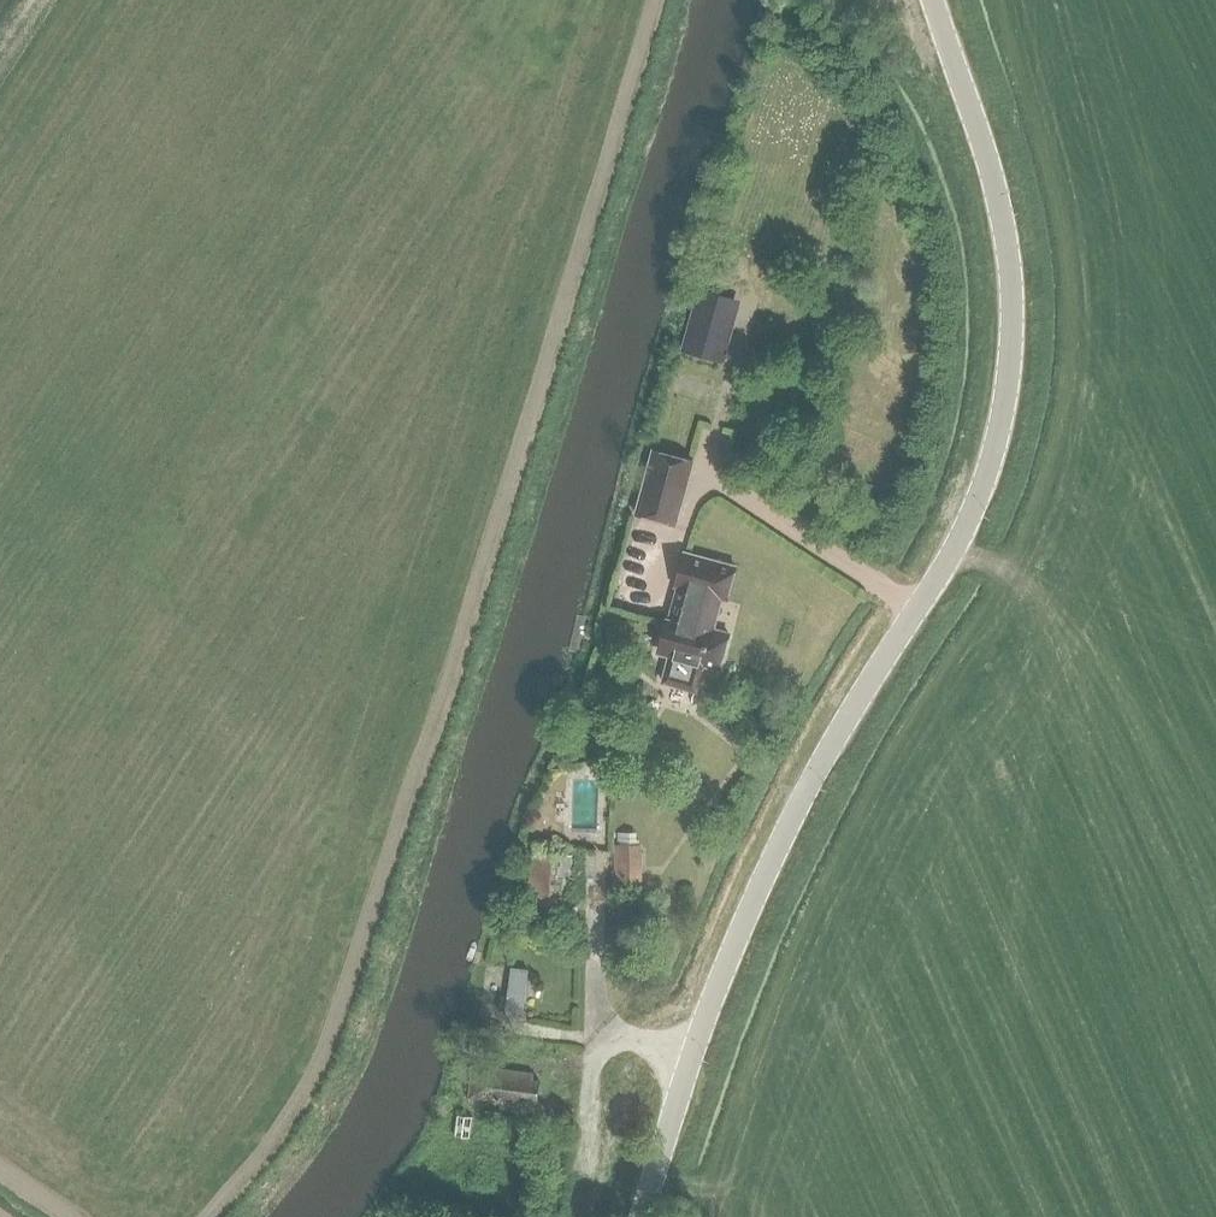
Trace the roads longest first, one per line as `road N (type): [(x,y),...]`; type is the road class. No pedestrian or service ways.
road 1 (tertiary): [(644,1216),(686,1072),(748,911),(815,773),(969,525),(996,450),(1012,353),(1008,255),(933,0)]

